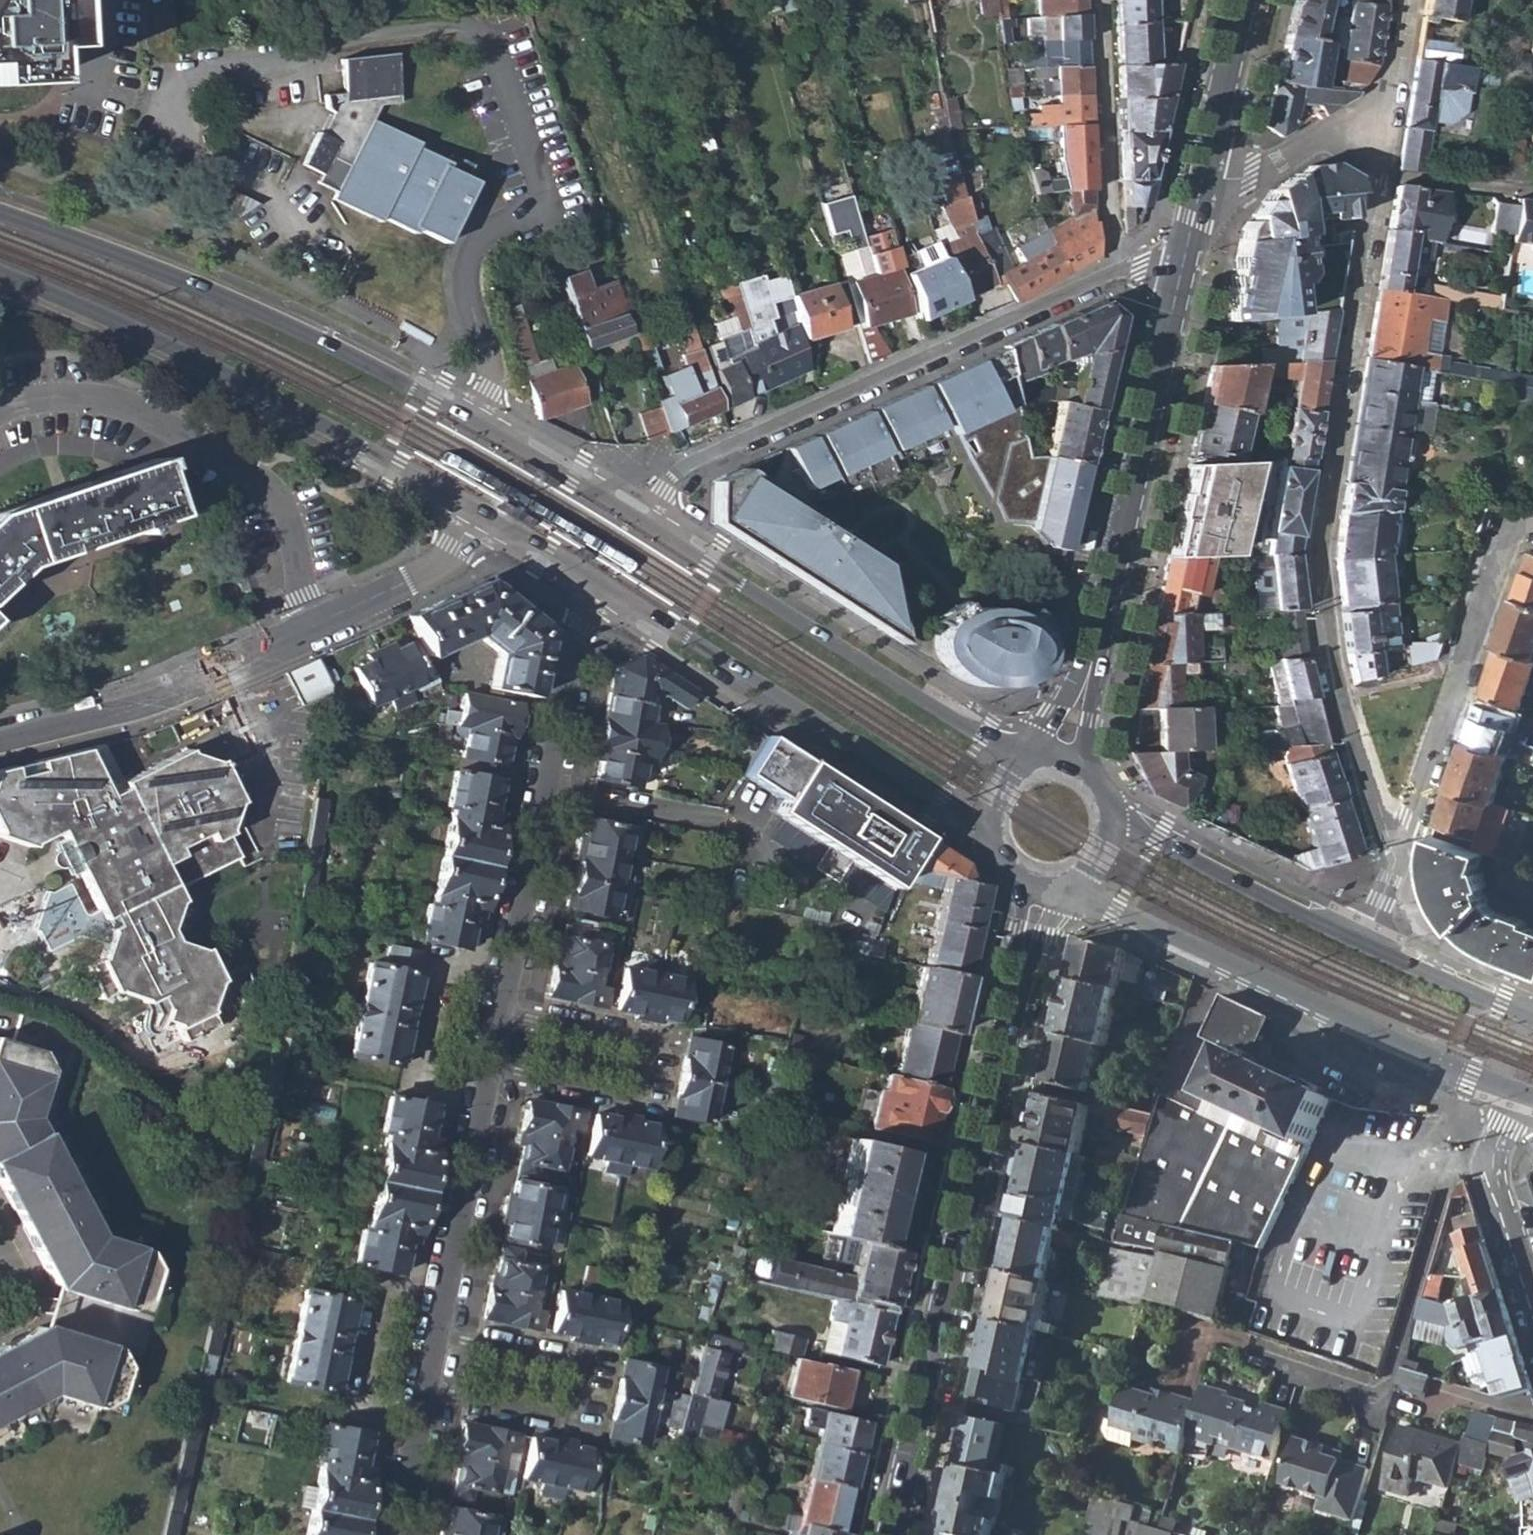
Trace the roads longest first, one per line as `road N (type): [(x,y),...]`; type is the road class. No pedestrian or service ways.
road 1 (residential): [(611,599),(570,663),(396,1534)]
road 2 (residential): [(1393,857),(1334,680),(1320,564),(1383,133)]
road 3 (primary): [(643,519),(419,388),(135,257),(0,209)]
road 4 (primary): [(1019,973),(891,1534)]
road 5 (residential): [(643,519),(680,468),(1112,273)]
road 6 (primary): [(0,273),(206,363),(477,516)]
road 7 (primary): [(1073,879),(1115,910),(1516,1094)]
road 8 (primary): [(1176,283),(1061,760)]
road 9 (primary): [(1026,764),(643,519)]
road 10 (primary): [(611,599),(989,834)]
road 11 (residential): [(312,624),(285,507),(270,487),(101,401),(43,399),(0,412)]
road 12 (residential): [(1393,857),(1507,561),(1528,531)]
road 13 (residential): [(312,624),(168,696),(0,744)]
road 14 (primary): [(1366,941),(1112,816)]
road 15 (residential): [(1098,0),(1112,273)]
road 16 (residential): [(1532,1299),(1494,1168),(1516,1094)]
road 17 (residential): [(477,516),(464,539),(413,579),(312,624)]
road 18 (residential): [(1201,180),(1253,179),(1336,137),(1383,133)]
road 19 (primary): [(1241,0),(1201,180)]
road 20 (primary): [(1532,1020),(1366,941)]
road 21 (primary): [(477,516),(611,599)]
road 22 (residential): [(1383,133),(1404,0)]

